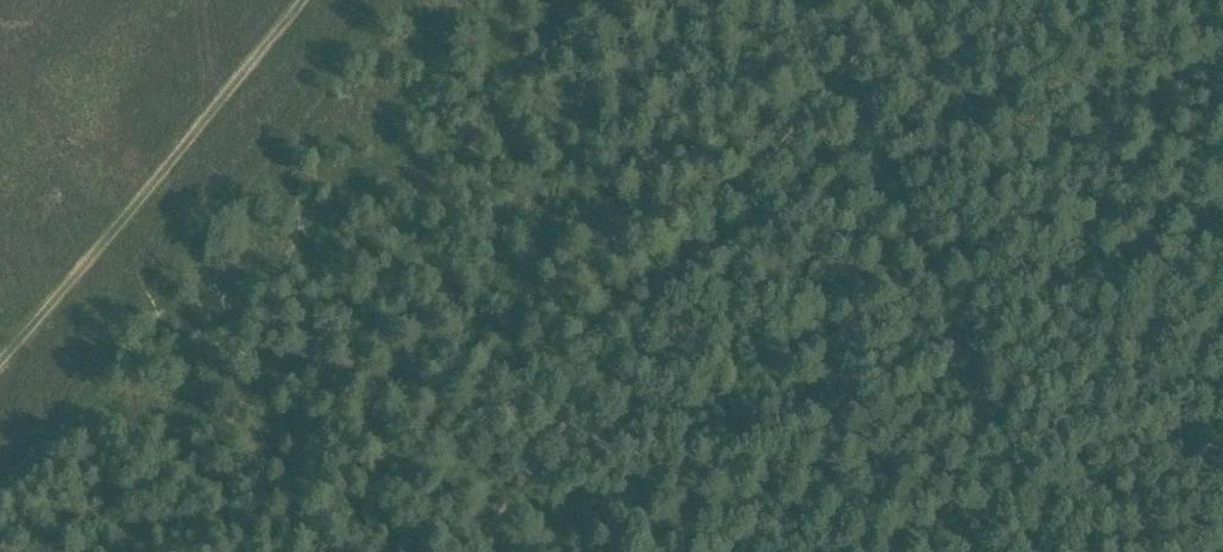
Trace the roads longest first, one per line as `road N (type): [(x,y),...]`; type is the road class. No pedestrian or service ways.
road 1 (track): [(444,551),(695,241),(875,0)]

